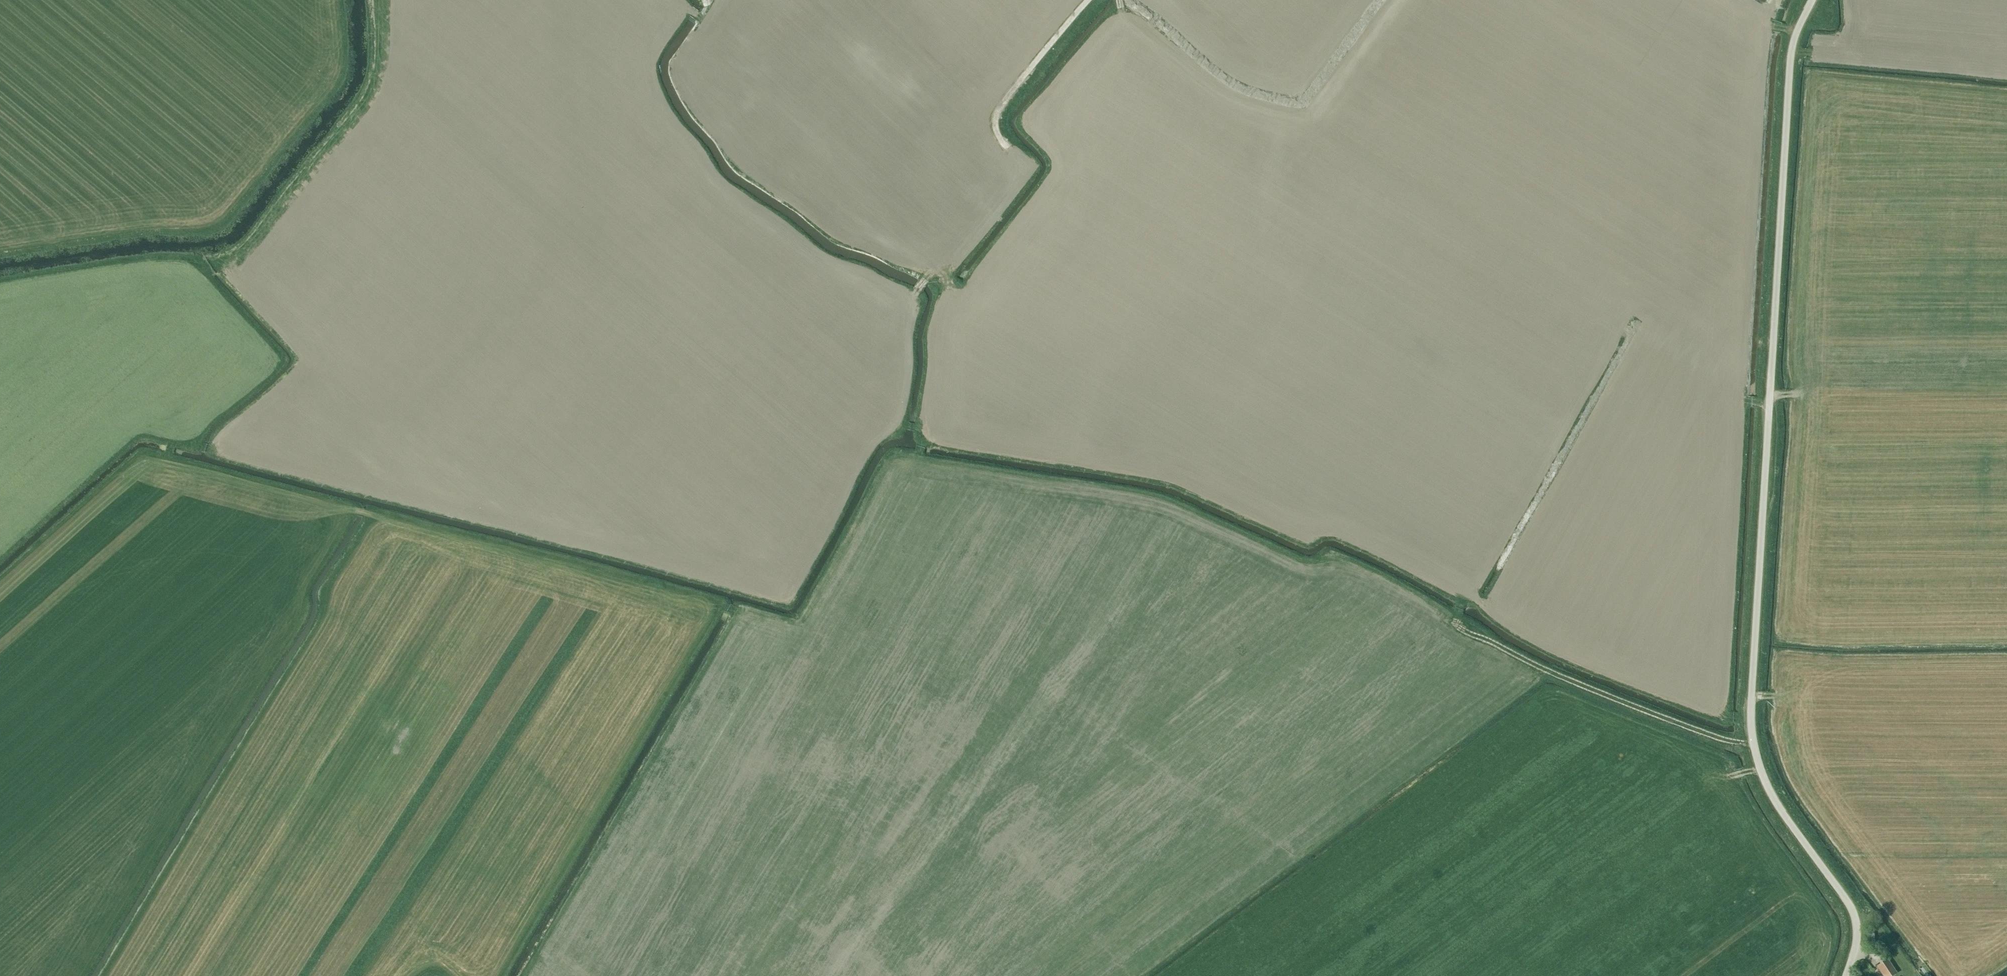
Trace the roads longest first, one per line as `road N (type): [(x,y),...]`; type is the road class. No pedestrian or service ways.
road 1 (unclassified): [(1844,975),(1851,910),(1764,780),(1750,713),(1791,82),(1797,38),(1815,0)]
road 2 (track): [(1753,747),(1552,672),(1457,625)]

